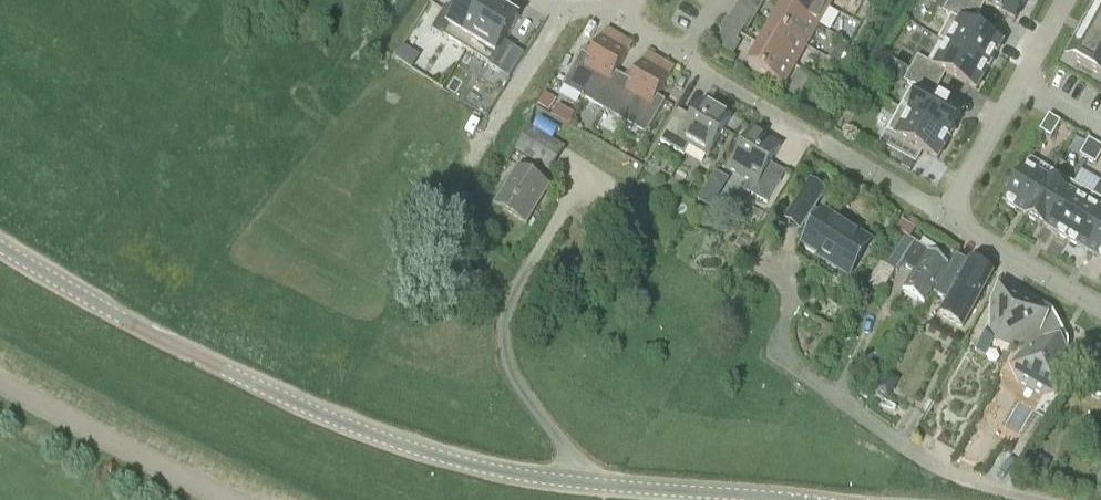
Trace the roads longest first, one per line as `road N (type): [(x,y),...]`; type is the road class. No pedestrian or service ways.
road 1 (tertiary): [(781,499),(549,480),(402,446),(174,346),(0,249)]
road 2 (residential): [(1049,499),(918,456),(807,375)]
road 3 (residential): [(948,217),(1066,0)]
road 4 (residential): [(1100,310),(948,217)]
road 5 (residential): [(683,56),(816,138)]
road 6 (residential): [(948,217),(816,138)]

